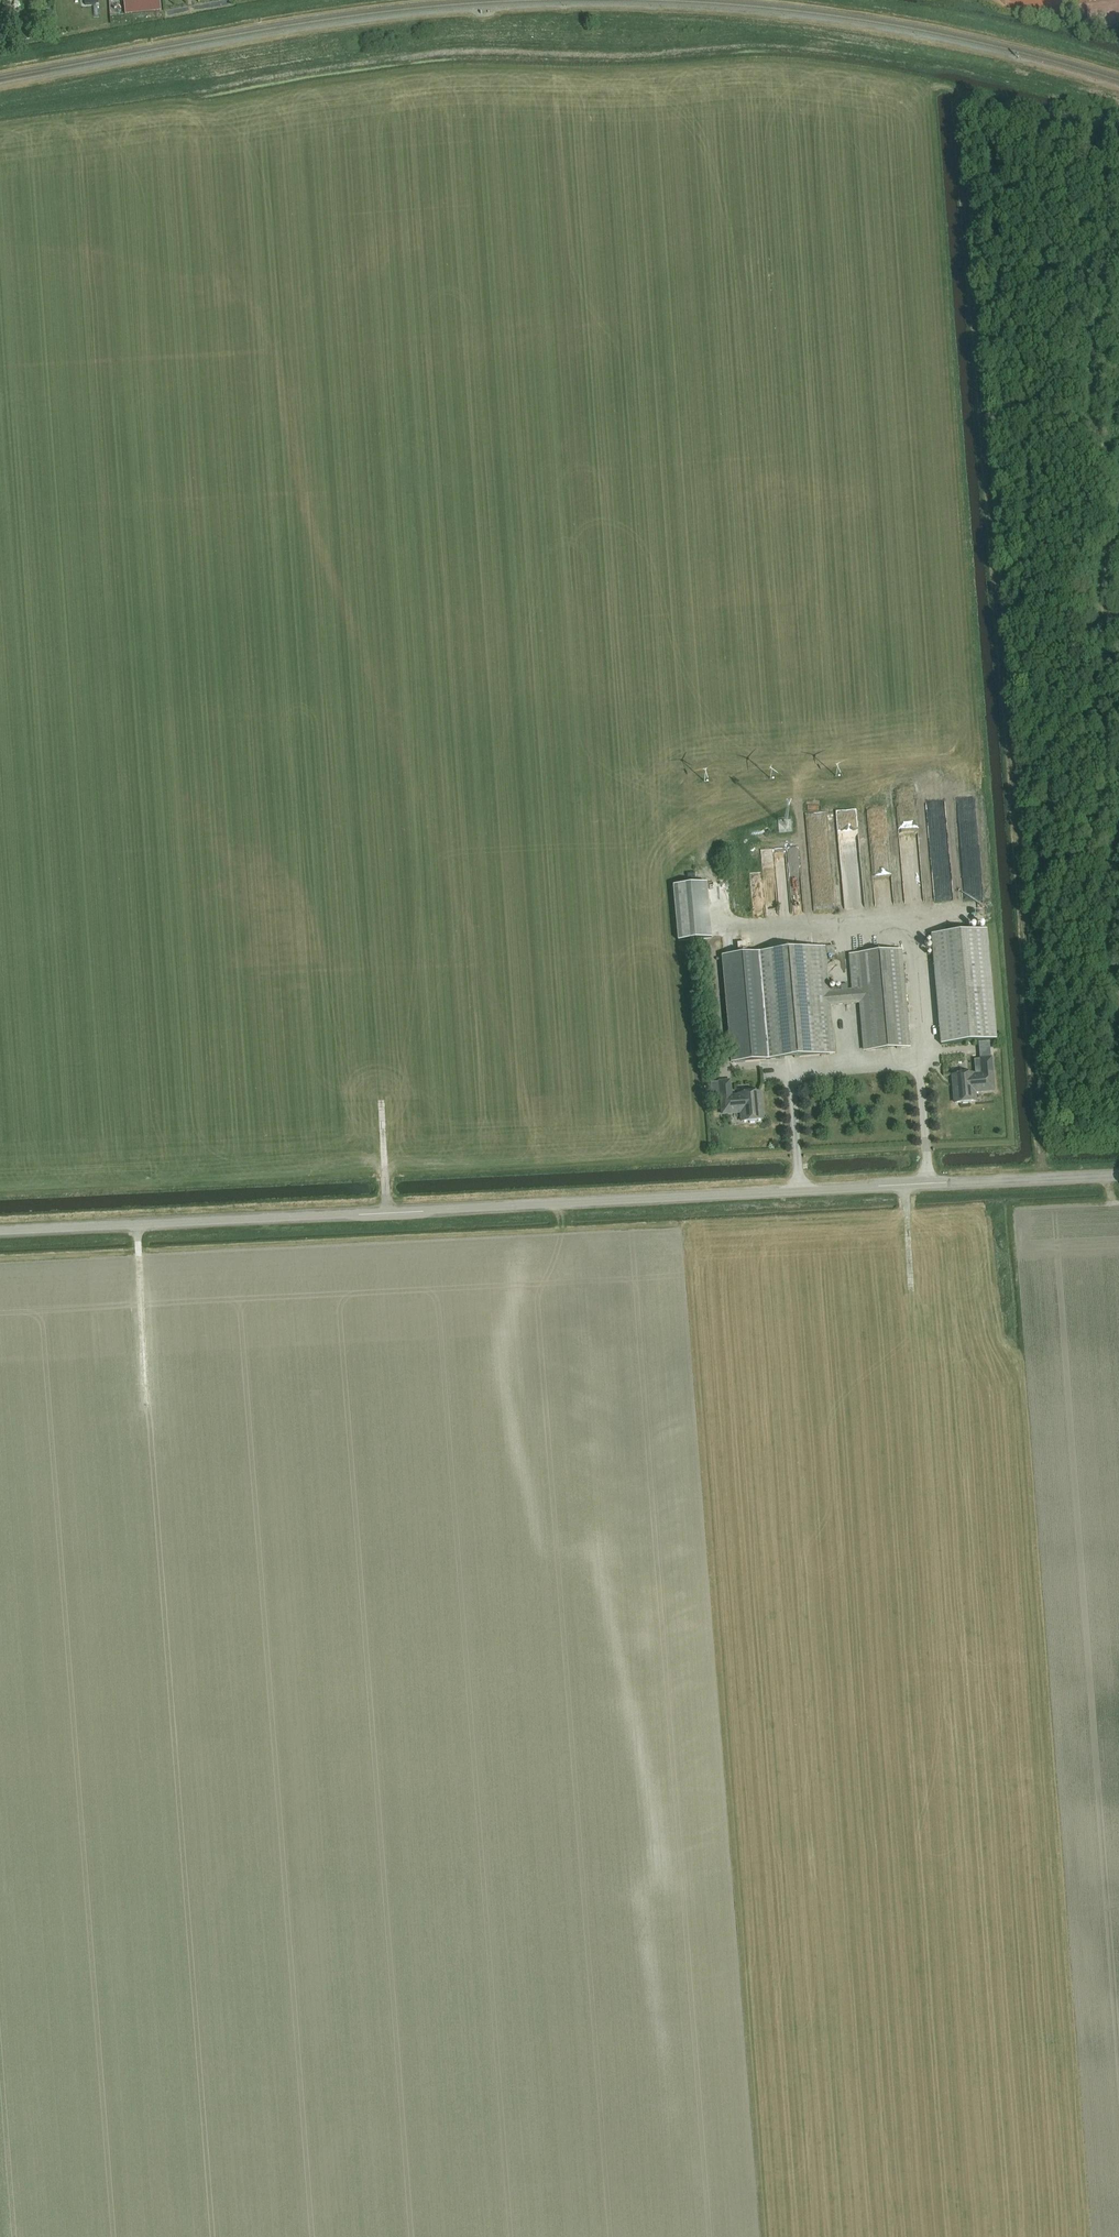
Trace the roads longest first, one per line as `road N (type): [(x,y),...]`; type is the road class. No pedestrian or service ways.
road 1 (unclassified): [(0,1233),(1118,1176)]

